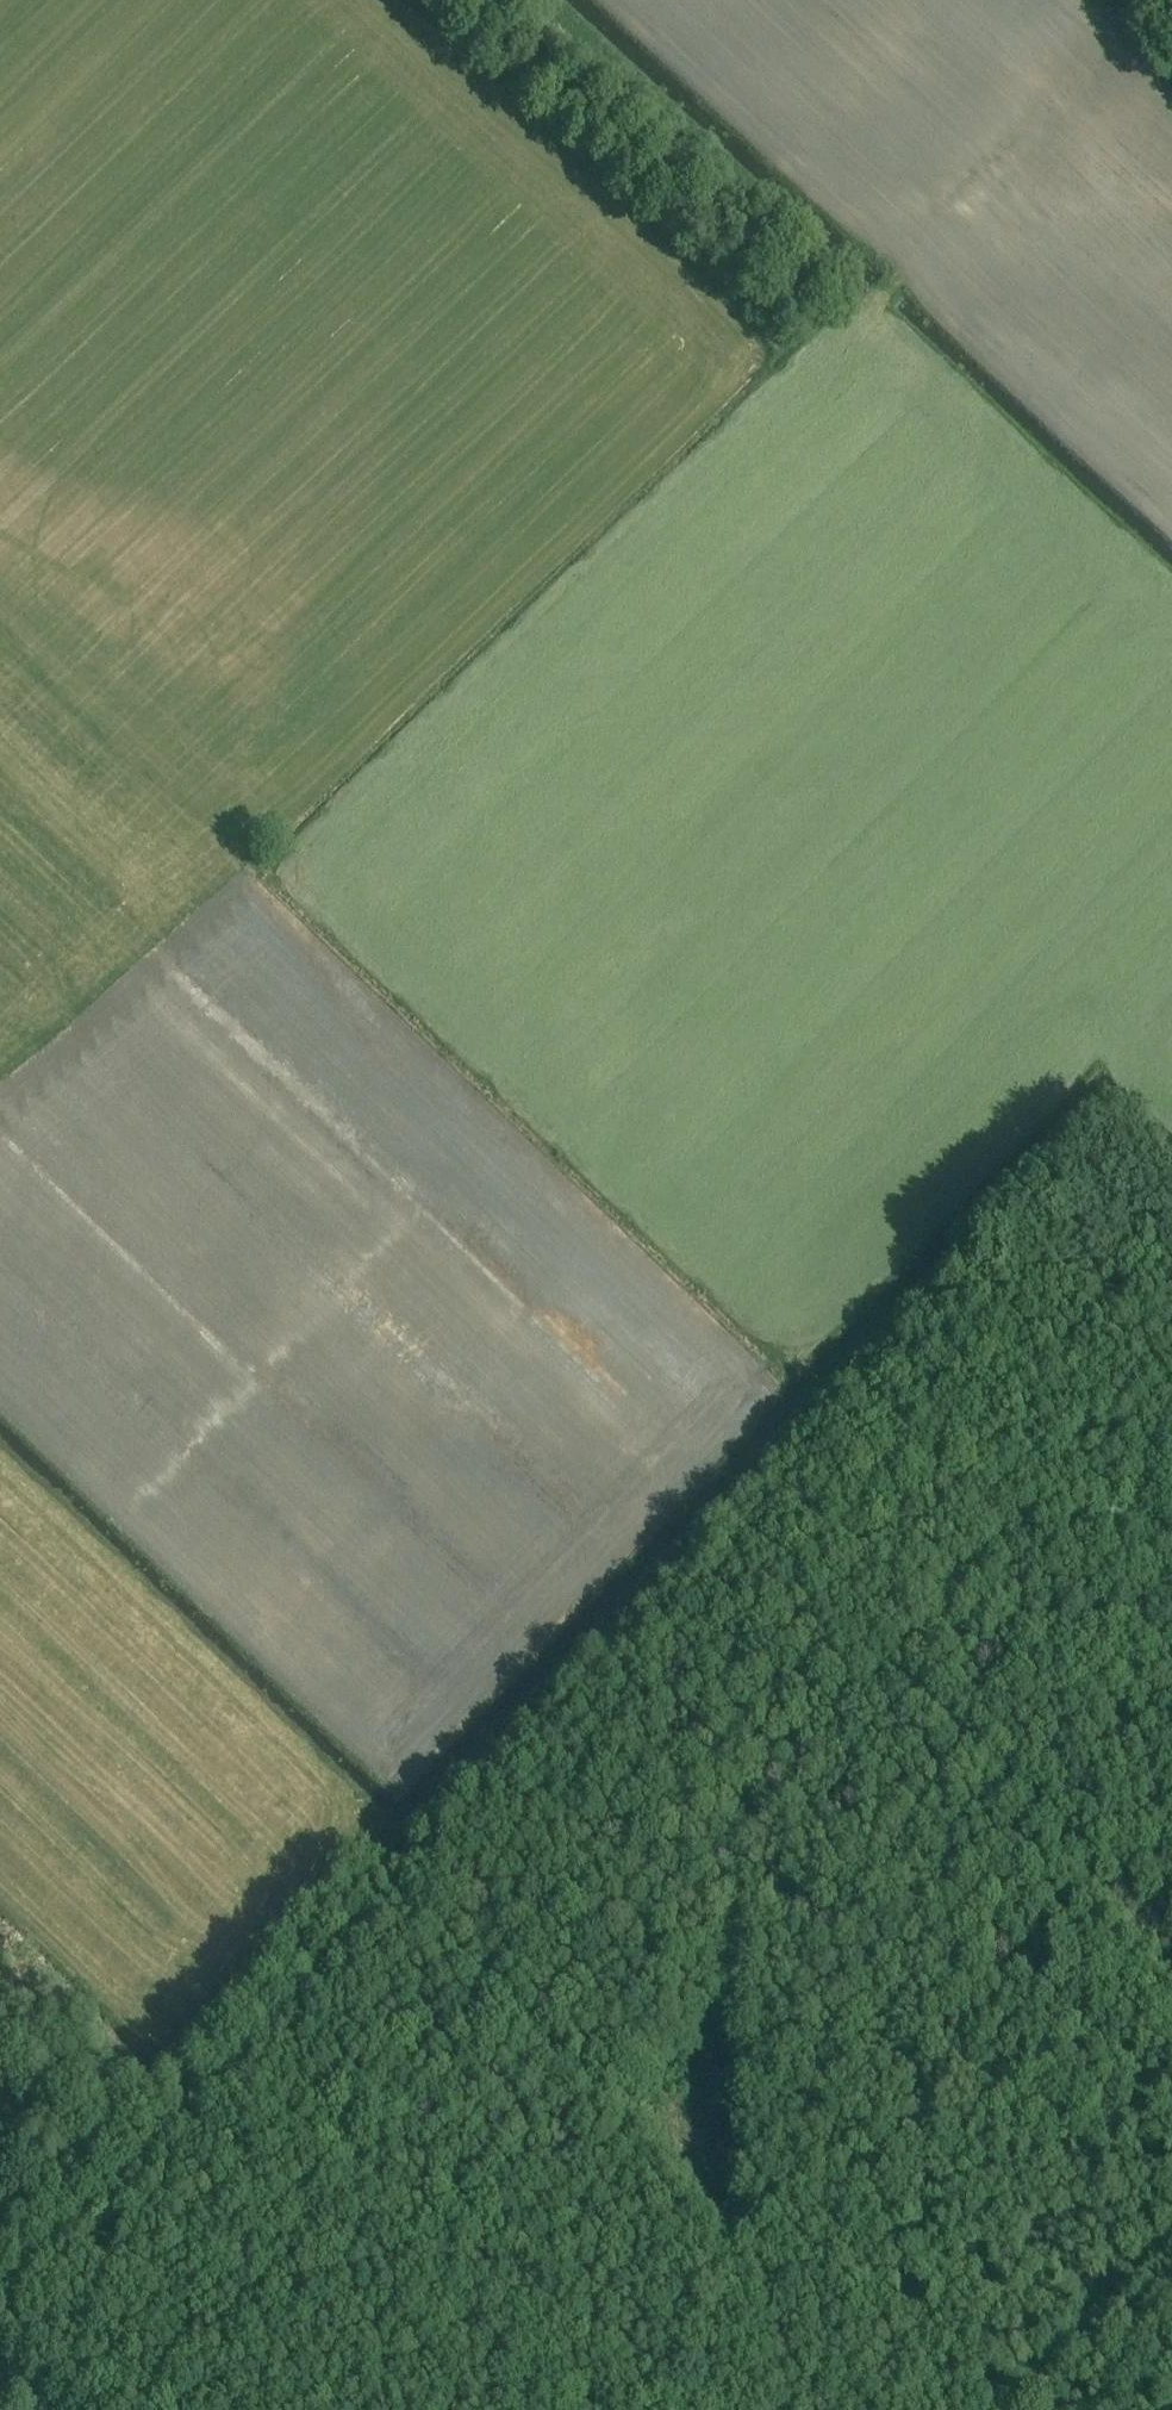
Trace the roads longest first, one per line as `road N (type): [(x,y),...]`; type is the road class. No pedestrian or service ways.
road 1 (track): [(869,311),(1090,111),(1171,108)]
road 2 (track): [(987,2409),(1171,2219)]

